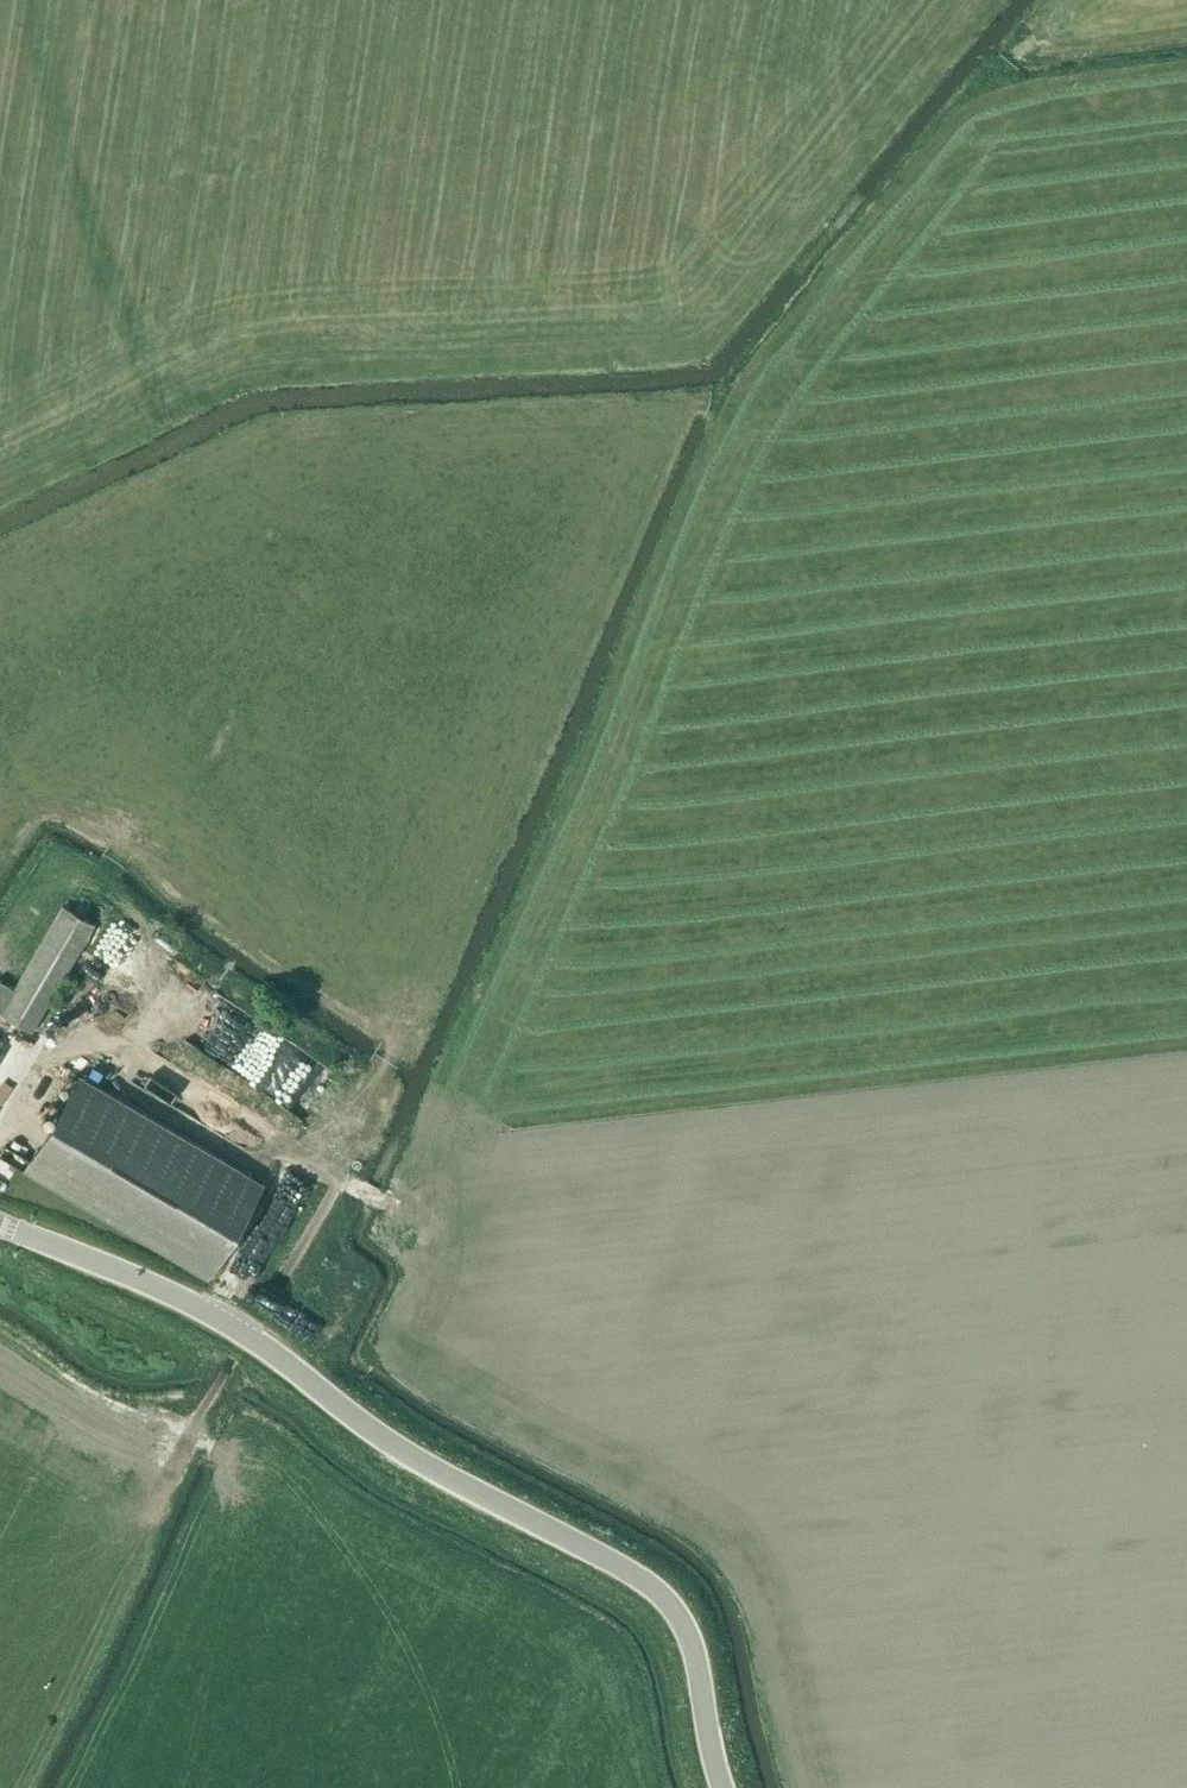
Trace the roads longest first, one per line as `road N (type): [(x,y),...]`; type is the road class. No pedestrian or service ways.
road 1 (tertiary): [(724,1787),(686,1636),(670,1605),(636,1576),(403,1454),(266,1348),(201,1310),(0,1225)]

